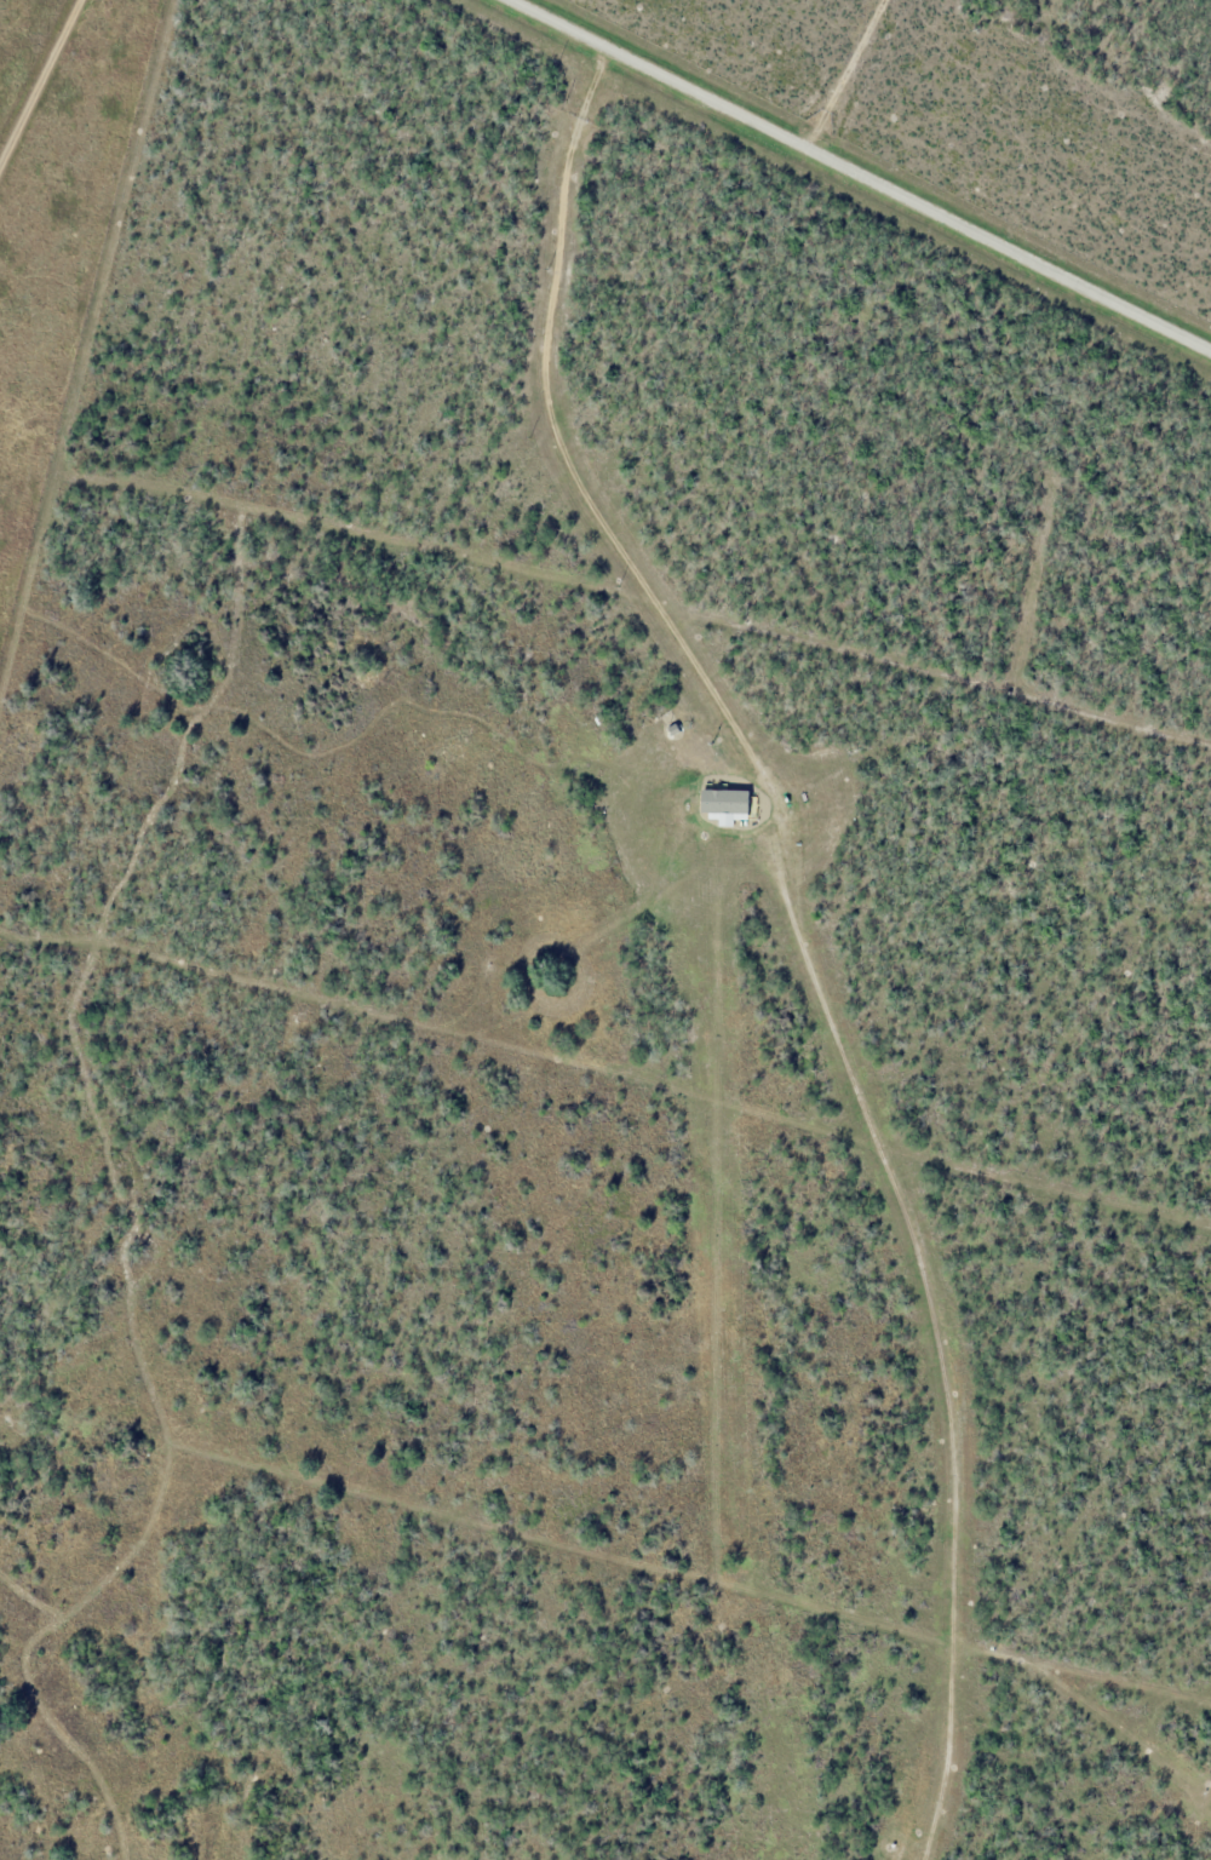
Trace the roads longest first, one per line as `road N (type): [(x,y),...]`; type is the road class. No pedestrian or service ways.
road 1 (residential): [(1210,344),(524,0)]

